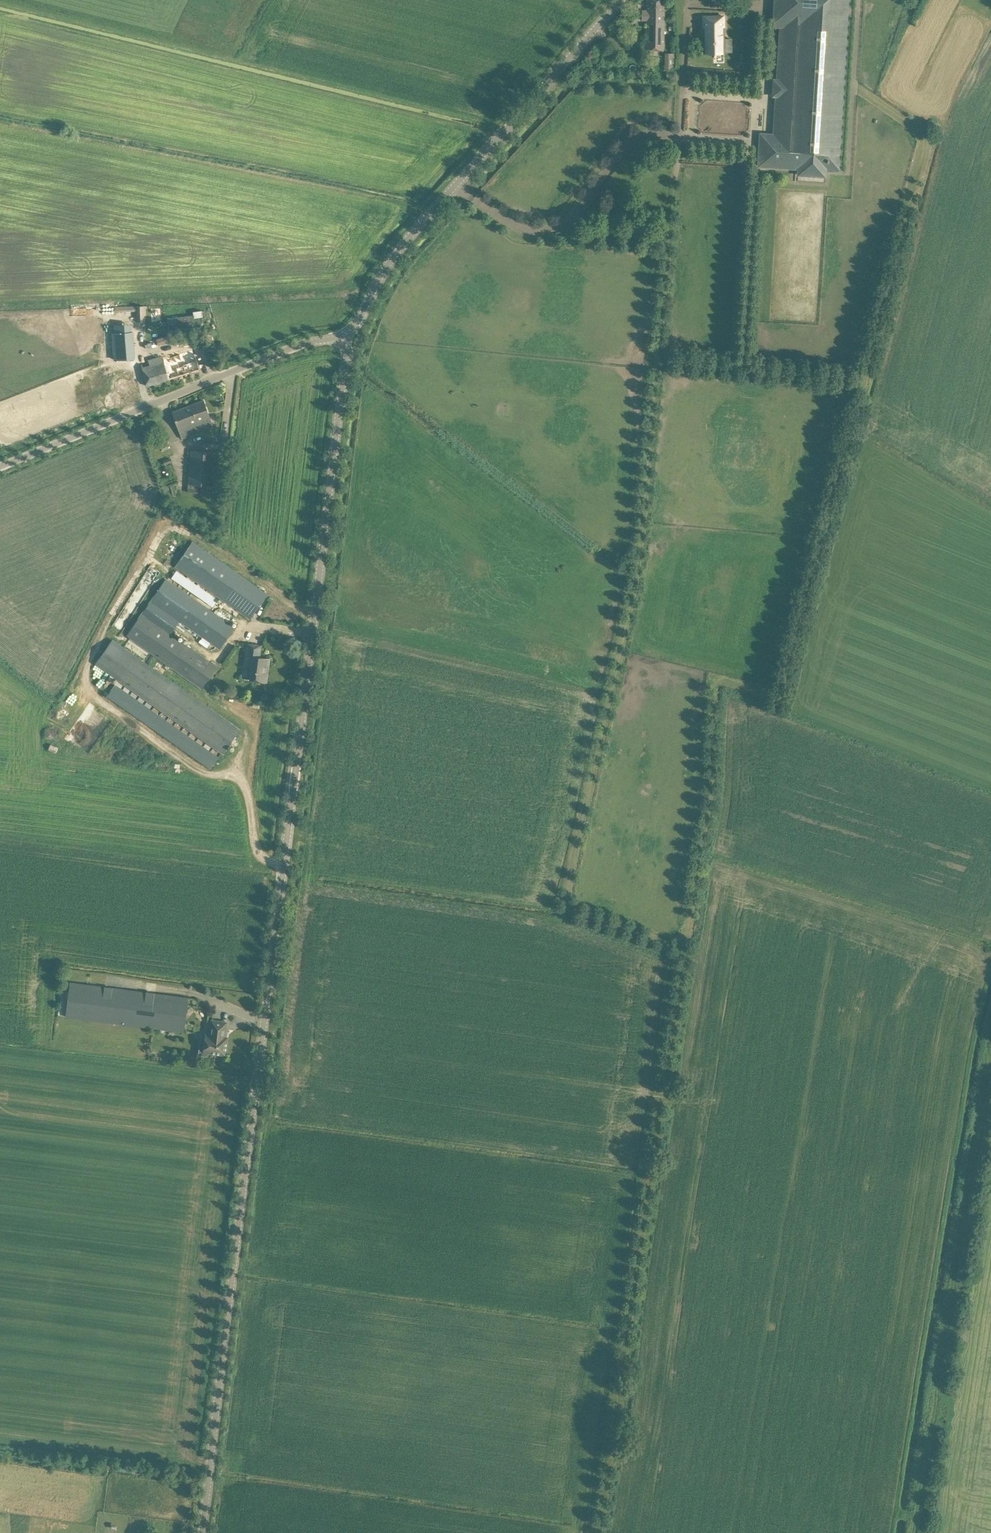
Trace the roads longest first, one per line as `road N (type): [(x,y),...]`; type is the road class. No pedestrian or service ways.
road 1 (unclassified): [(204,1532),(352,333)]
road 2 (unclassified): [(352,333),(419,230),(628,0)]
road 3 (unclassified): [(0,470),(296,346),(352,333)]

